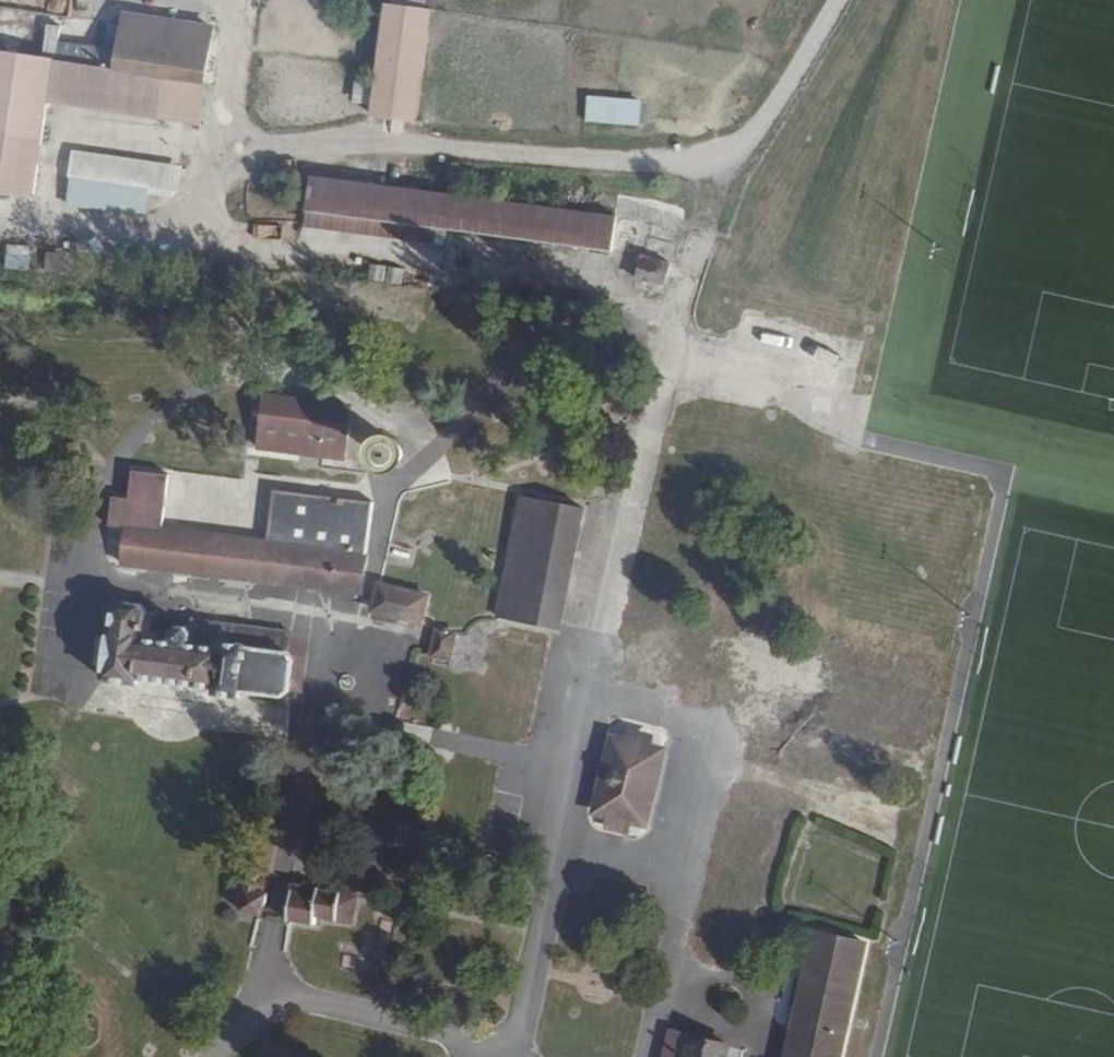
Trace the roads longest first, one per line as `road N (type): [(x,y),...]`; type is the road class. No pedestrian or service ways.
road 1 (track): [(725,168),(835,0)]

